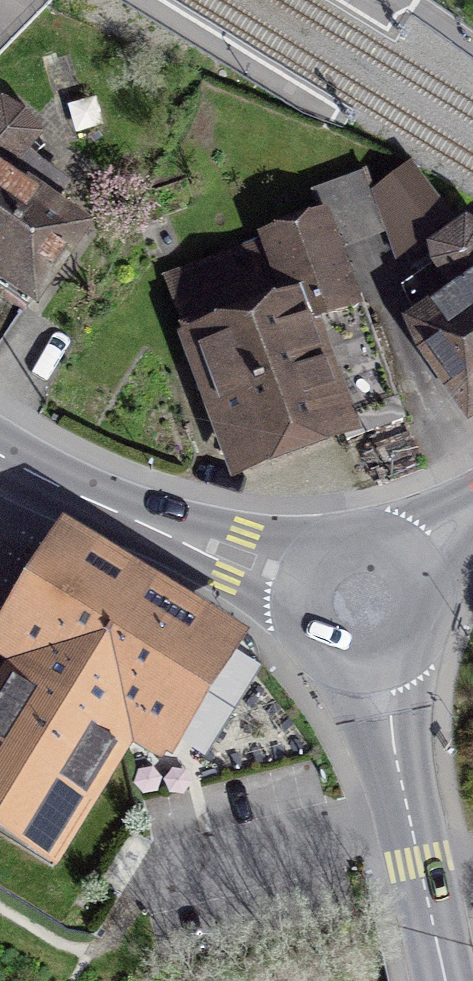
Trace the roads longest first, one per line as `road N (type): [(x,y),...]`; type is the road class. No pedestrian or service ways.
road 1 (secondary): [(290,575),(142,528),(0,455)]
road 2 (secondary): [(392,677),(392,734),(422,883)]
road 3 (secondary): [(290,575),(290,626),(301,648),(342,677),(392,677)]
road 4 (secondary): [(392,677),(417,664),(447,616),(438,561),(420,539)]
road 5 (secondary): [(420,539),(397,525),(345,522),(321,533),(290,575)]

